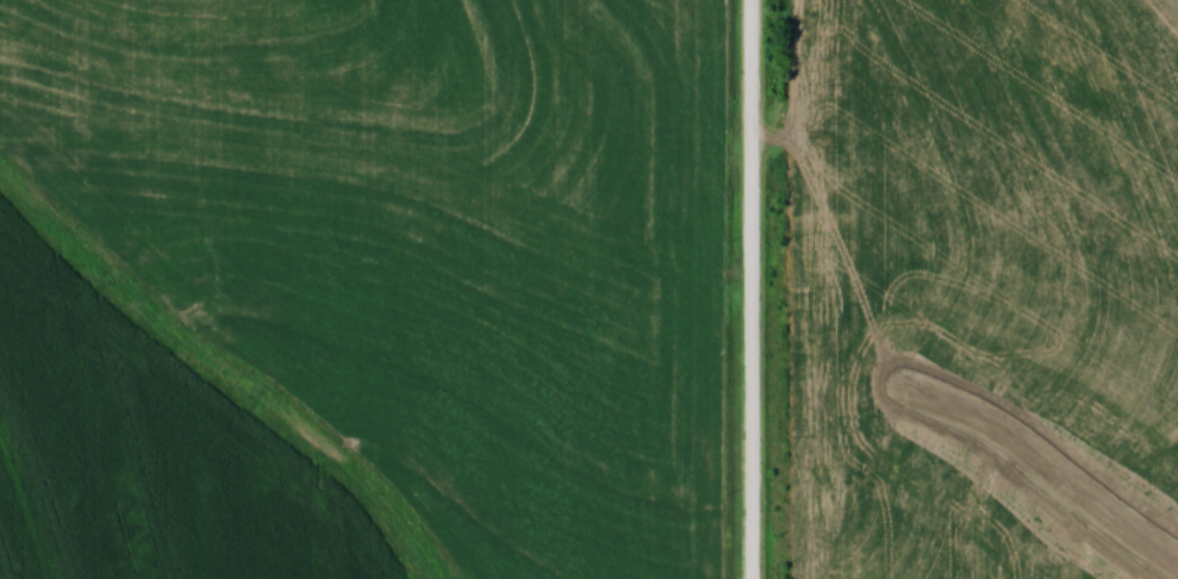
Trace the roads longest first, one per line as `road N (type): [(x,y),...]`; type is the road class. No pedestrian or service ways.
road 1 (residential): [(756,578),(756,0)]

